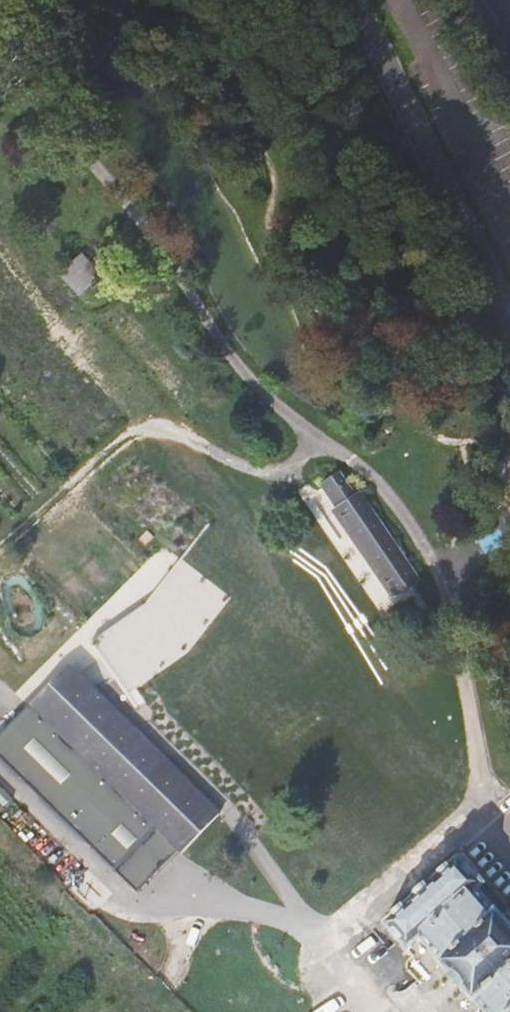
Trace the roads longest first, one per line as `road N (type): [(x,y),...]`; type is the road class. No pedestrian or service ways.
road 1 (tertiary): [(357,0),(509,309)]
road 2 (unclassified): [(368,1011),(324,948),(432,844),(491,832),(509,852)]

